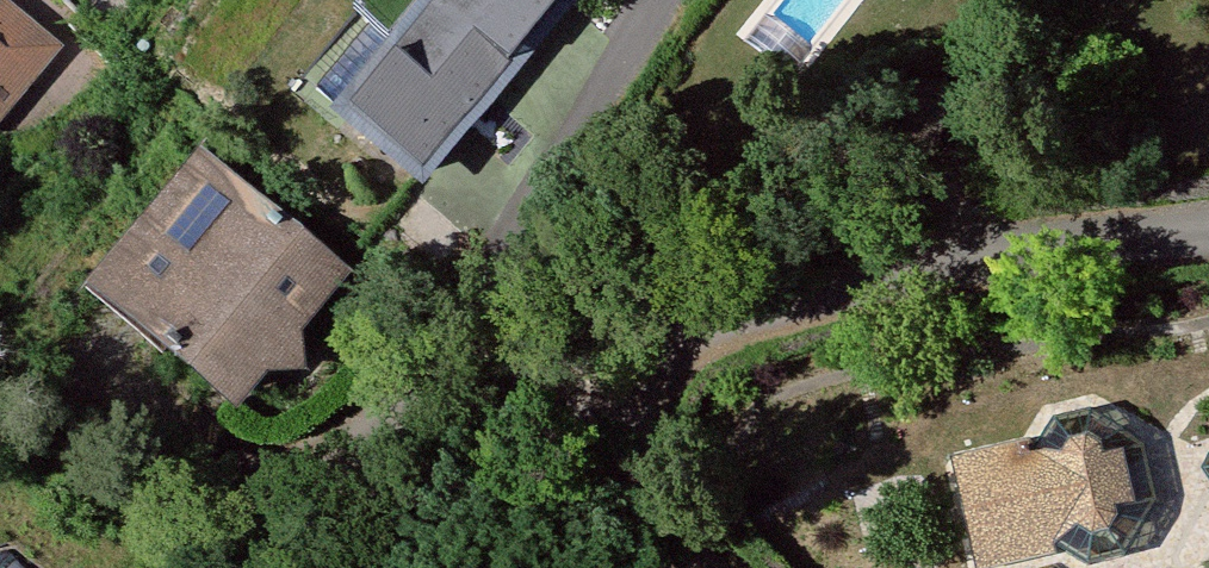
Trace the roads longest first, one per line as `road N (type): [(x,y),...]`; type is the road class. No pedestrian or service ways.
road 1 (residential): [(599,361),(1016,250),(1208,232)]
road 2 (residential): [(272,567),(290,530),(550,374),(599,361)]
road 3 (residential): [(599,361),(626,441),(696,567)]

